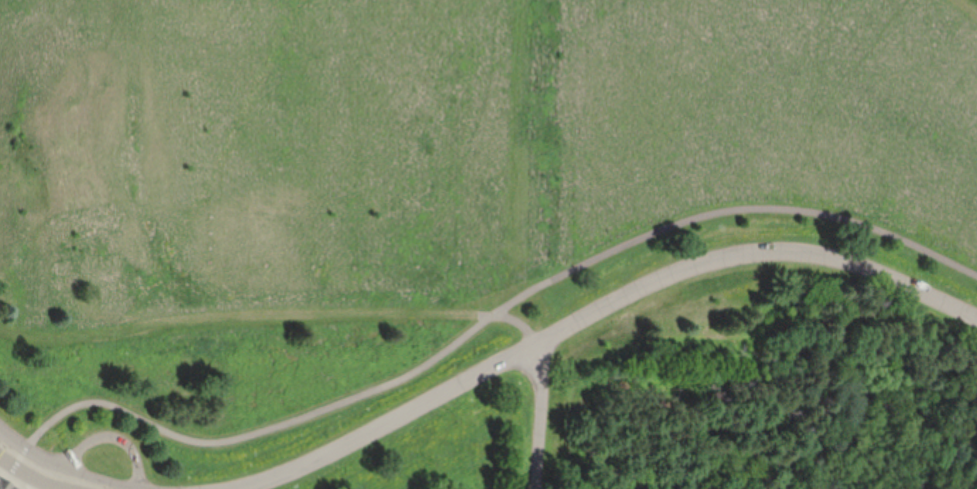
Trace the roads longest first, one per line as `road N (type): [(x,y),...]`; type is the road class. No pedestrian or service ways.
road 1 (residential): [(976,317),(835,259),(780,255),(662,279),(543,346)]
road 2 (residential): [(543,346),(358,439),(229,488)]

